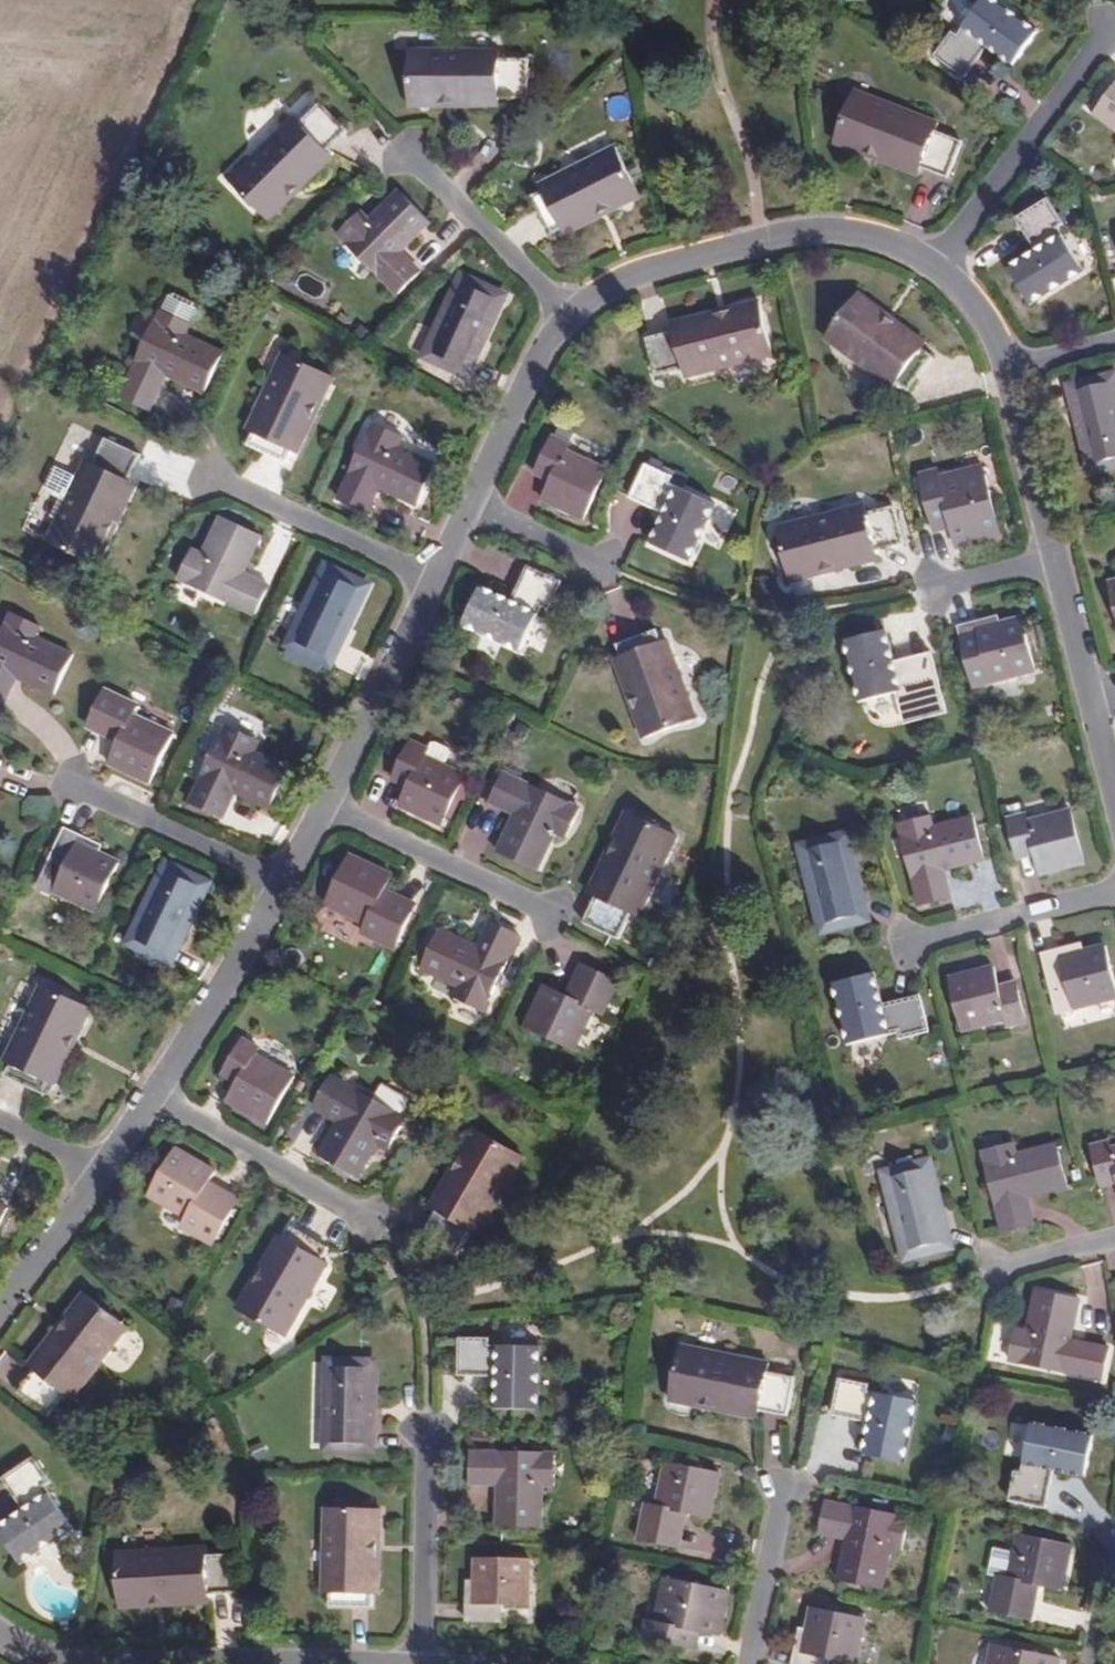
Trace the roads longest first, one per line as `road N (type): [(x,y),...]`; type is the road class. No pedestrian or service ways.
road 1 (residential): [(938,266),(810,230),(613,282),(571,314)]
road 2 (residential): [(938,266),(1114,42)]
road 3 (residential): [(157,1090),(375,1227)]
road 4 (residential): [(435,576),(326,801)]
road 5 (residential): [(549,910),(326,801)]
road 6 (residential): [(287,880),(157,1090)]
road 7 (residential): [(211,474),(435,576)]
road 8 (residential): [(433,1430),(421,1663)]
road 9 (residential): [(79,786),(287,880)]
road 10 (residential): [(571,314),(522,390),(466,506)]
road 11 (residential): [(413,163),(571,314)]
road 12 (residential): [(918,940),(1114,892)]
road 13 (residential): [(1060,555),(1006,367)]
road 14 (residential): [(792,1478),(755,1663)]
road 15 (residential): [(108,1171),(0,1313)]
road 16 (residential): [(605,566),(466,506)]
road 17 (residential): [(1093,695),(1060,555)]
road 18 (residential): [(984,1265),(1114,1234)]
road 19 (residential): [(936,589),(1060,555)]
road 20 (residential): [(1006,367),(938,266)]

